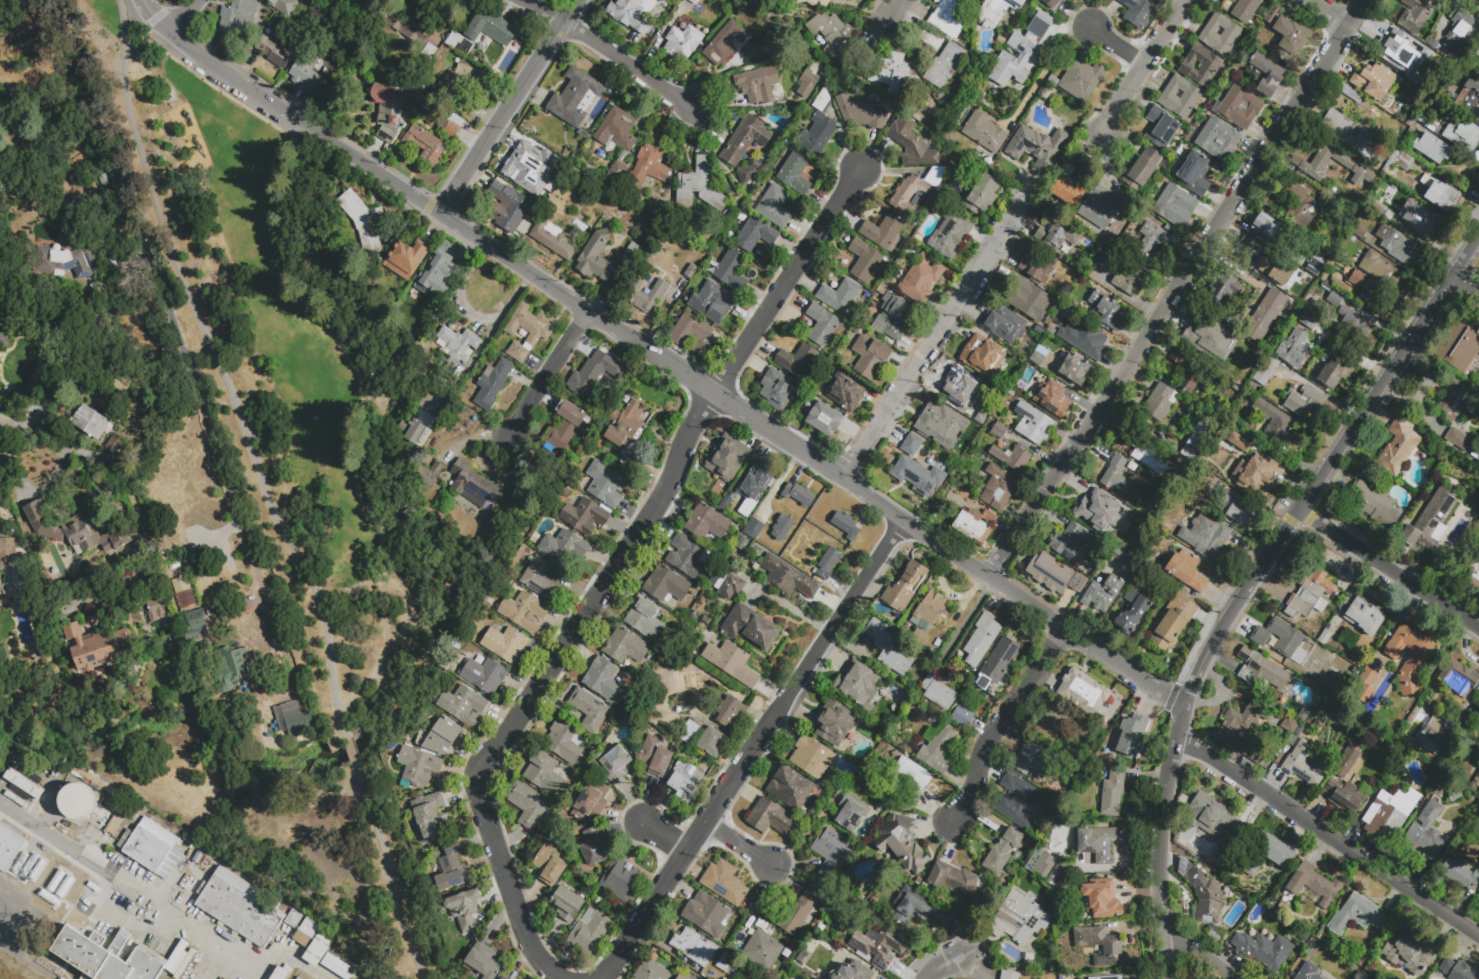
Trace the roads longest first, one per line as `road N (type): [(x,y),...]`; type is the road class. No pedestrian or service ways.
road 1 (residential): [(329,144),(1186,708)]
road 2 (residential): [(1369,0),(987,576)]
road 3 (residential): [(1478,239),(1218,637),(1186,708)]
road 4 (residential): [(902,520),(601,978)]
road 5 (residential): [(60,0),(144,245),(0,465)]
road 6 (residential): [(714,395),(674,483),(479,781)]
road 7 (residential): [(1179,740),(1478,934)]
road 8 (residential): [(1032,203),(849,481)]
road 9 (residential): [(1186,708),(1161,865),(1169,978)]
road 10 (residential): [(863,171),(714,395)]
road 11 (residential): [(578,0),(441,216)]
road 12 (residential): [(479,781),(534,960),(566,978)]
road 13 (residential): [(1068,632),(954,822)]
road 14 (residential): [(145,0),(185,43),(311,132)]
road 15 (residential): [(1300,514),(1478,630)]
road 16 (residential): [(517,0),(698,104)]
road 17 (residential): [(1196,0),(1113,134)]
road 18 (residential): [(588,314),(512,443)]

